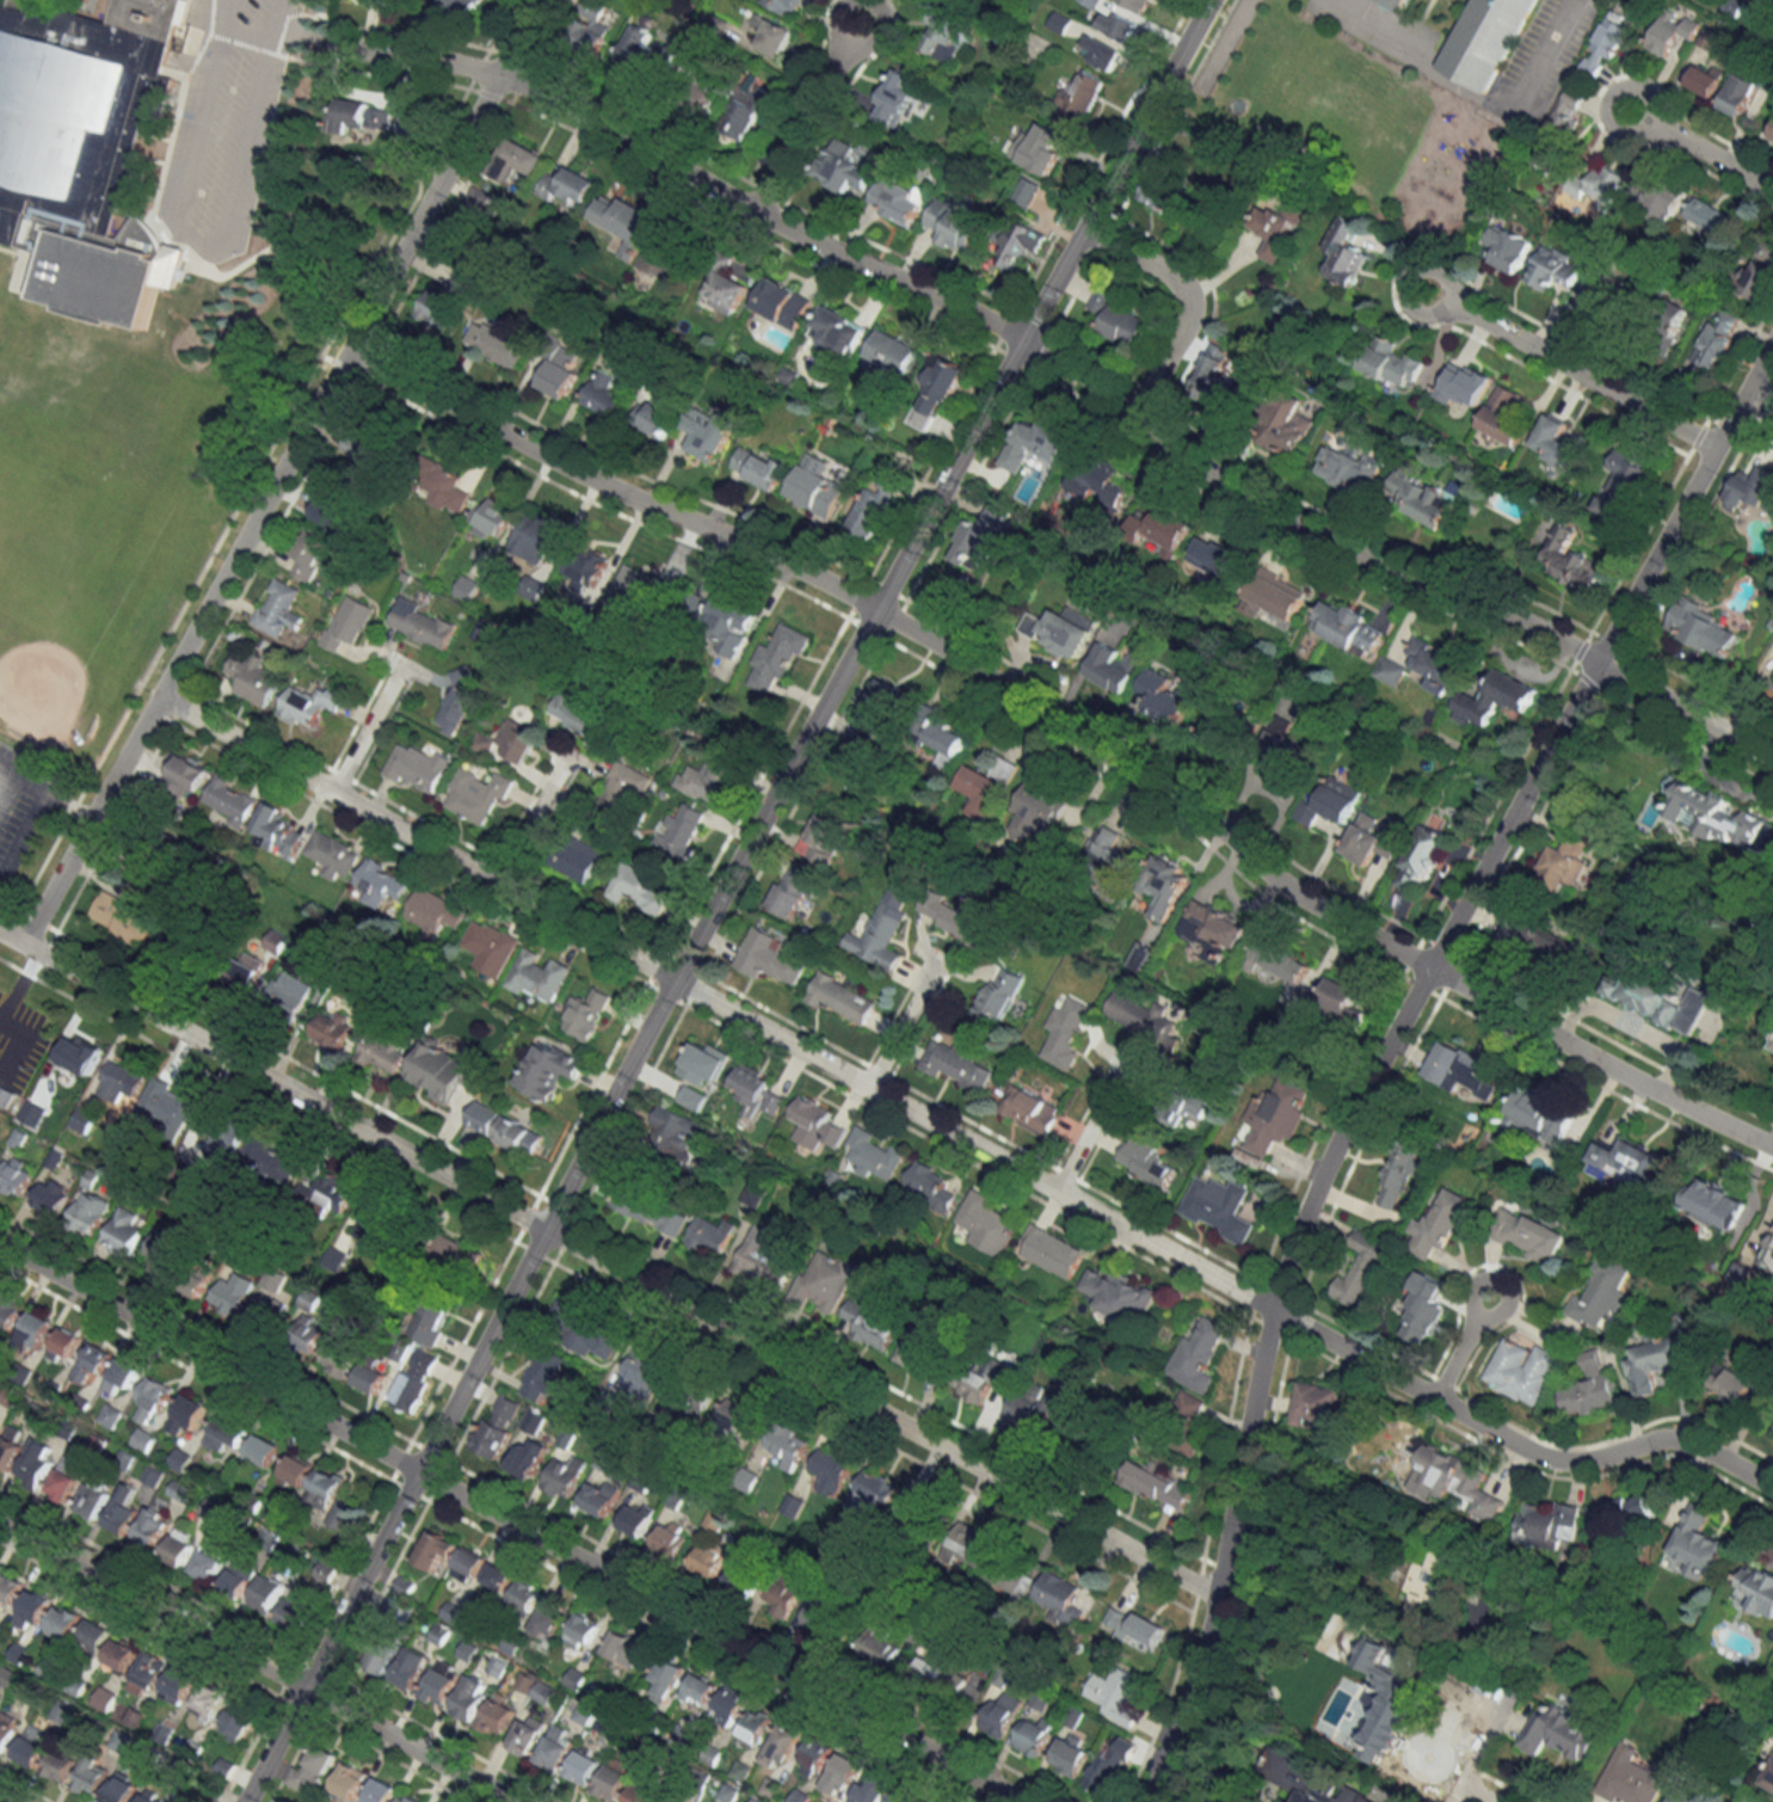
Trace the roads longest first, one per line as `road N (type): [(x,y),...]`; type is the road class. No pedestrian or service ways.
road 1 (residential): [(244,1801),(673,978),(1209,0)]
road 2 (residential): [(1772,1486),(1685,1437),(1580,1458),(1522,1447),(158,697)]
road 3 (residential): [(349,348),(566,467),(771,556),(943,645),(1205,812),(1317,908),(1772,1149)]
road 4 (residential): [(1772,756),(1516,620),(1279,517),(1044,351),(839,257),(559,102),(497,76),(328,41)]
road 5 (tertiary): [(1145,1801),(1196,1678),(1272,1309),(1328,1158),(1772,342)]
road 6 (residential): [(1337,1655),(1215,1598),(0,933)]
road 7 (residential): [(1021,1801),(0,1243)]
road 8 (residential): [(21,945),(539,0)]
road 9 (residential): [(512,1801),(0,1520)]
road 10 (residential): [(1714,449),(1420,290)]
road 11 (residential): [(1084,228),(1175,271),(1190,296),(1189,321),(1135,413)]
road 12 (residential): [(755,211),(843,49)]
road 13 (residential): [(1451,1801),(1528,1655)]
road 14 (residential): [(1772,190),(1630,109)]
road 15 (residential): [(495,884),(565,757)]
road 16 (residential): [(331,793),(400,666)]
road 17 (residential): [(867,1084),(937,961)]
road 18 (residential): [(1057,1189),(1123,1064)]

